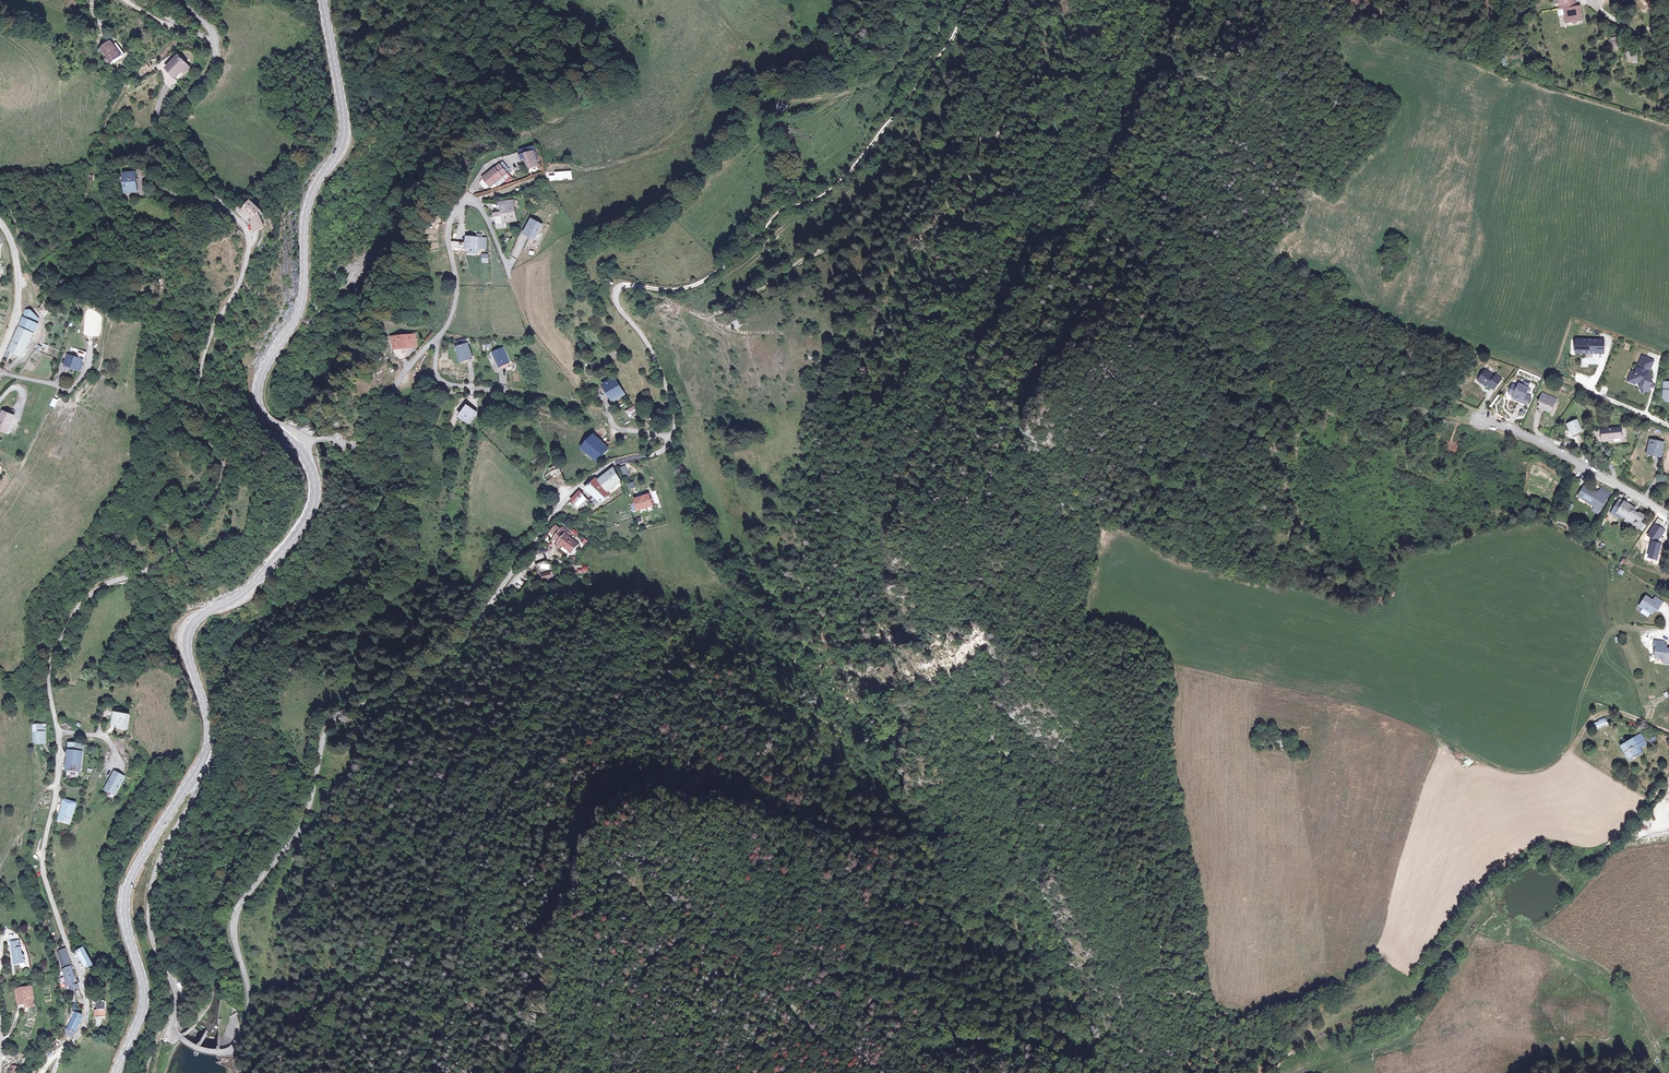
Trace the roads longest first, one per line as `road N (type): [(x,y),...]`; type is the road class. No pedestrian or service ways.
road 1 (unclassified): [(54,1072),(89,998),(43,864),(59,750),(49,662),(89,594),(160,561),(204,511),(223,471),(203,438),(198,391),(216,324),(238,284),(246,237),(181,153),(172,128),(216,63),(214,39)]
road 2 (unclassified): [(194,775),(201,785),(157,864),(148,918),(177,993),(174,1031),(192,1047),(225,1052),(238,1044),(249,1007),(237,915),(304,826),(327,727),(444,663),(573,491),(612,464),(659,453),(674,438)]
road 3 (track): [(674,438),(665,382),(614,303),(617,286),(693,286),(732,261),(781,211),(829,192),(911,99),(971,0)]
road 4 (secondary): [(322,0),(347,132),(309,203),(298,320),(257,394),(263,416),(300,448)]
road 5 (secondary): [(300,448),(317,490),(312,512),(246,592),(198,618),(189,632),(209,722),(194,775)]
road 6 (track): [(920,1032),(823,999),(678,900),(644,889),(635,894)]
road 7 (secondary): [(194,775),(127,887),(125,922),(143,1000),(115,1072)]
road 8 (residential): [(1668,517),(1575,459),(1478,416)]
road 9 (track): [(785,102),(874,84),(938,33),(961,0)]
road 10 (track): [(470,202),(554,169),(651,153)]
road 11 (track): [(704,959),(784,1005),(848,1072)]
road 12 (track): [(509,276),(523,321),(595,406)]
road 13 (unclassified): [(0,354),(19,281),(0,222)]
road 14 (track): [(704,959),(720,1002),(777,1072)]

